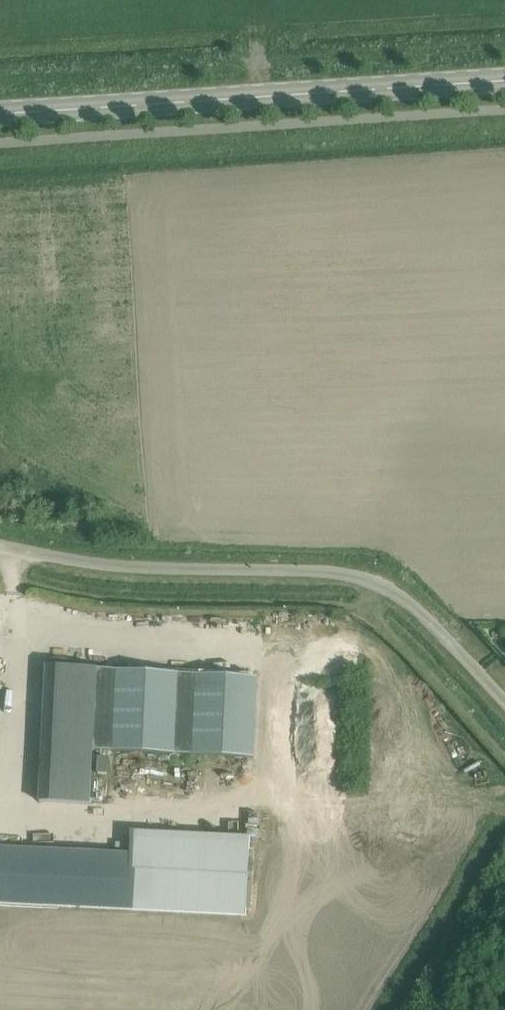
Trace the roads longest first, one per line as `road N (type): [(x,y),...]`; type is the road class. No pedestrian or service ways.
road 1 (unclassified): [(504,702),(419,613),(370,582),(93,564),(0,545)]
road 2 (secondary): [(504,80),(0,115)]

